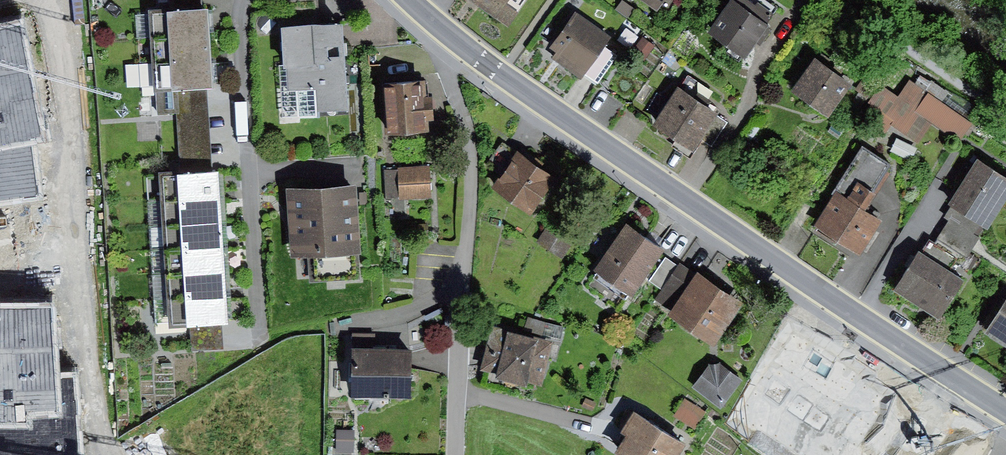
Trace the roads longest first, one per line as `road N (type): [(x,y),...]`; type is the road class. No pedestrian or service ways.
road 1 (residential): [(455,43),(554,118),(1005,412)]
road 2 (residential): [(243,0),(260,336)]
road 3 (residential): [(455,43),(450,67),(471,115),(474,179),(462,281)]
road 4 (residential): [(462,281),(455,454)]
road 5 (residential): [(462,281),(428,303),(338,326)]

